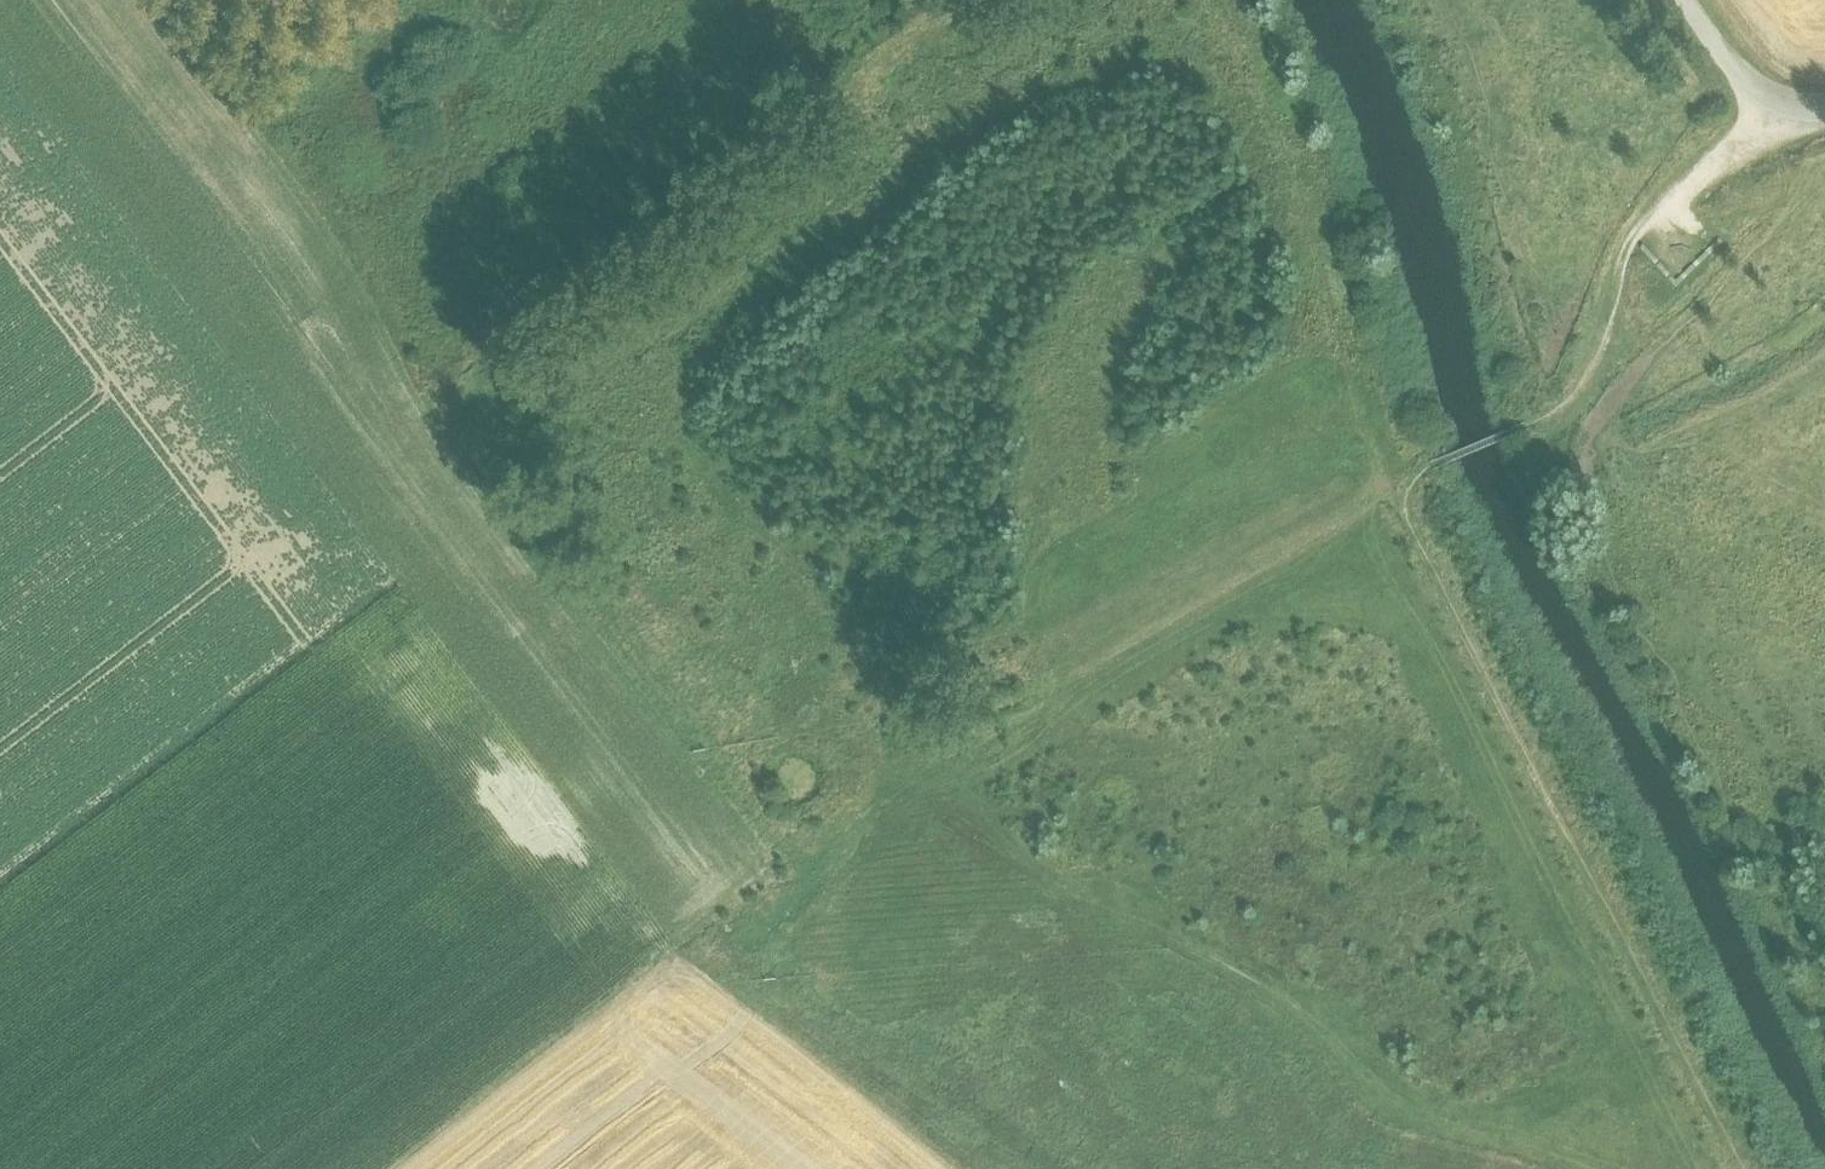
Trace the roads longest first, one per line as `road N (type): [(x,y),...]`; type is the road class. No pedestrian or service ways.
road 1 (track): [(1775,105),(1750,146),(1651,213),(1627,247),(1614,323),(1599,366),(1573,398),(1429,462),(1407,493),(1411,524)]
road 2 (unclassified): [(1824,111),(1775,105),(1738,75),(1685,0)]

